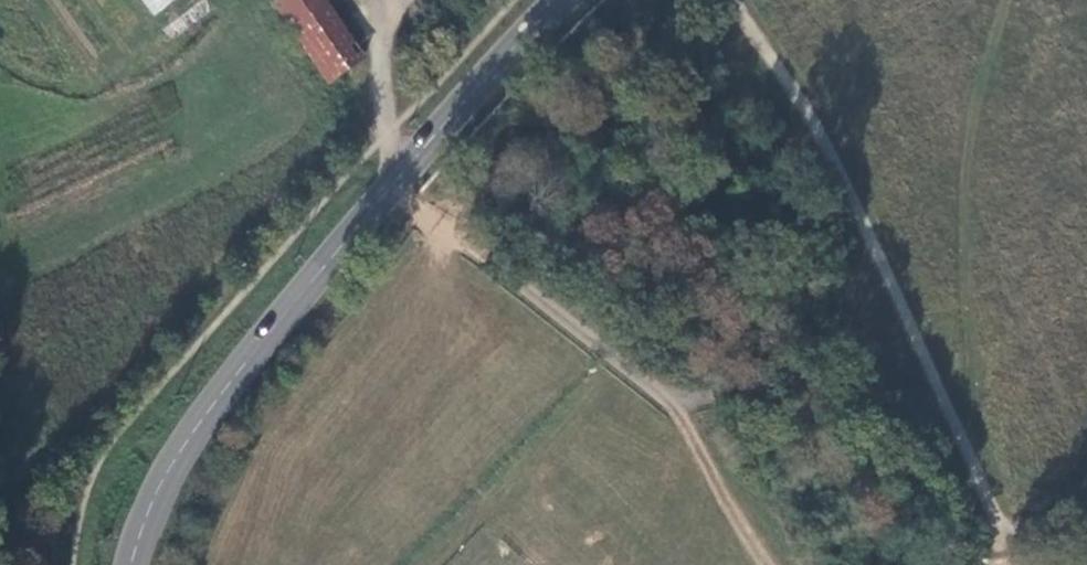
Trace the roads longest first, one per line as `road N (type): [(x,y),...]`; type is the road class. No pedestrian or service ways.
road 1 (tertiary): [(133,564),(166,470),(211,406),(397,180),(564,0)]

